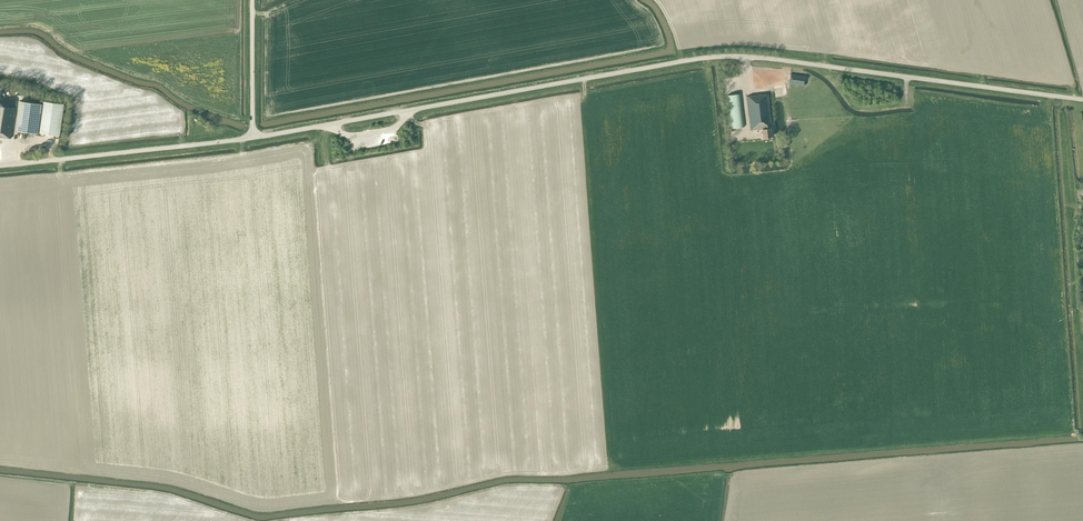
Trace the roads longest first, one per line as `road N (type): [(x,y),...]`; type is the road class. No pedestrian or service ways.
road 1 (unclassified): [(1082,99),(719,57),(252,137)]
road 2 (unclassified): [(0,166),(252,137)]
road 3 (unclassified): [(252,137),(252,0)]

